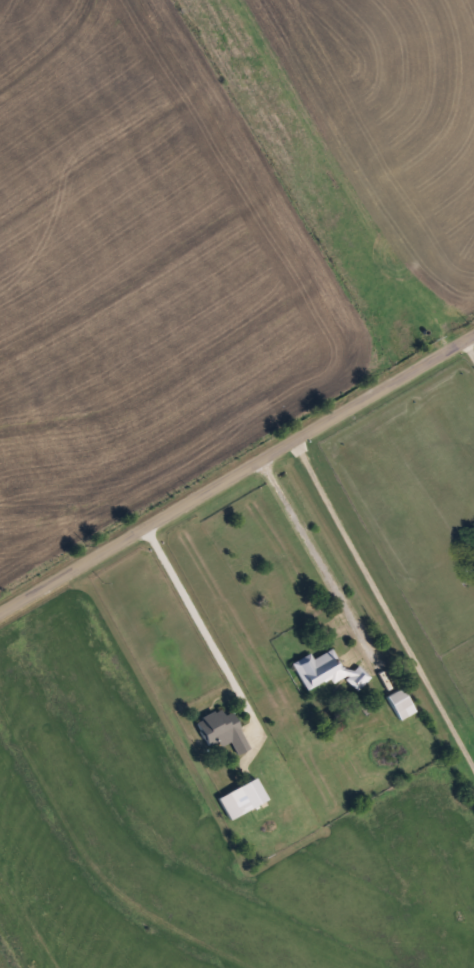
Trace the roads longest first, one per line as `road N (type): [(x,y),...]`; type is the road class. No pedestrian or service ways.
road 1 (residential): [(0,592),(473,315)]

